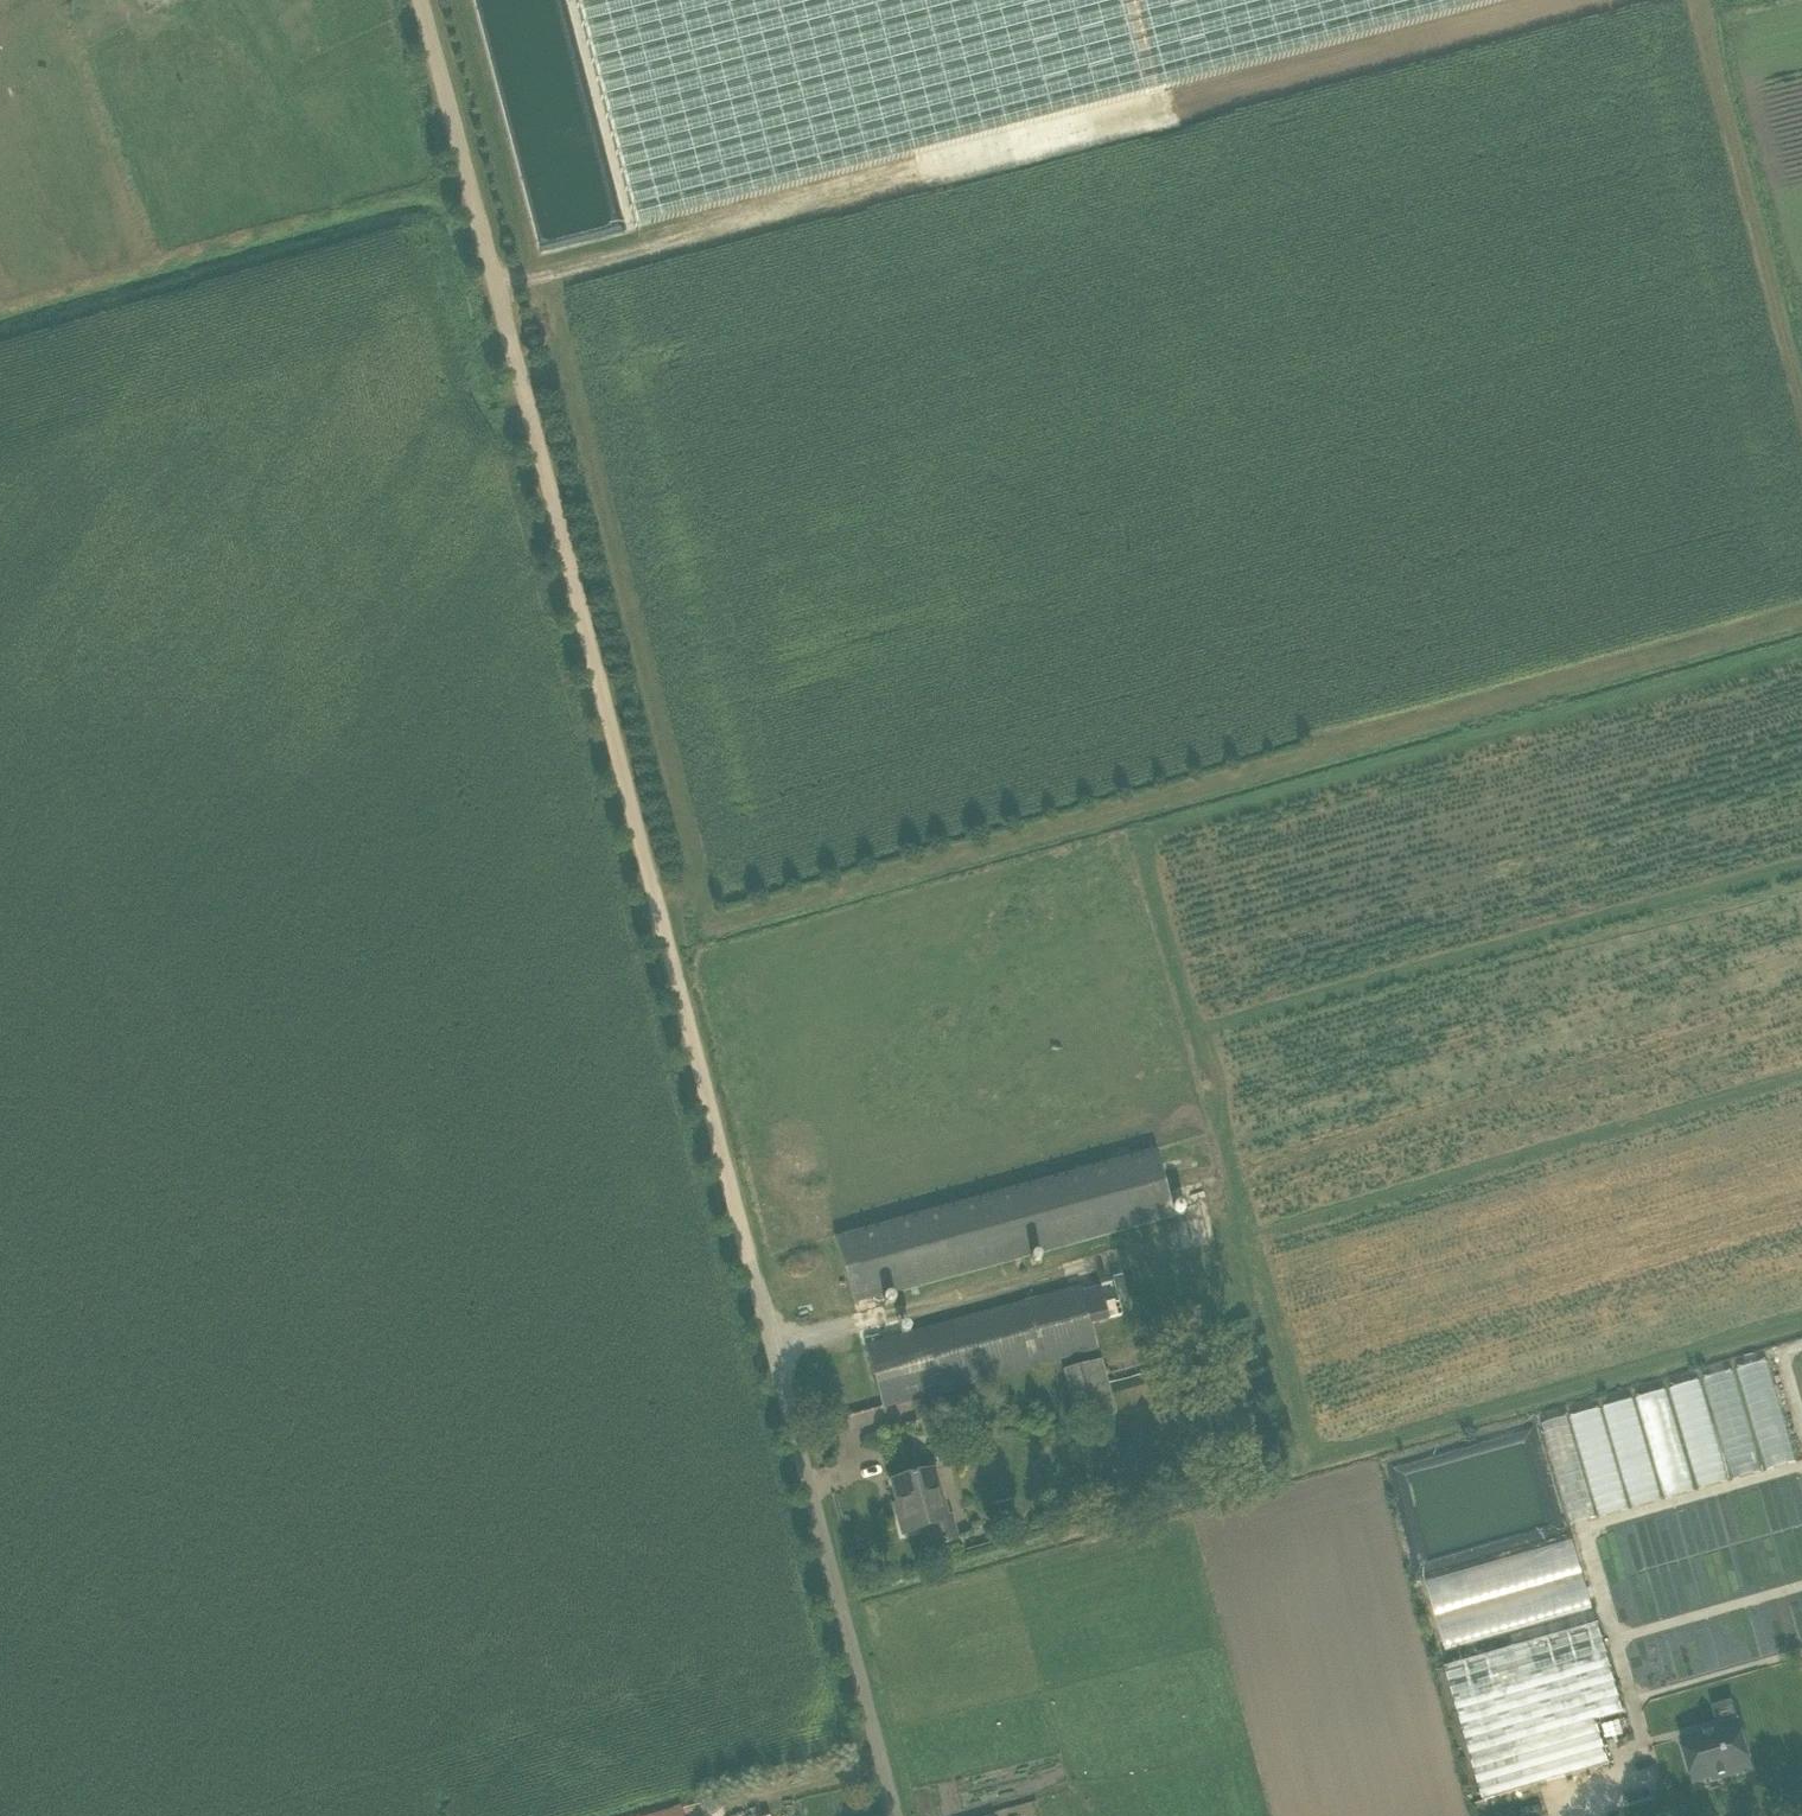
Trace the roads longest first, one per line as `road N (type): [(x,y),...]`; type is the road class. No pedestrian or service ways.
road 1 (track): [(735,1225),(417,0)]
road 2 (unclassified): [(892,1815),(735,1225)]

